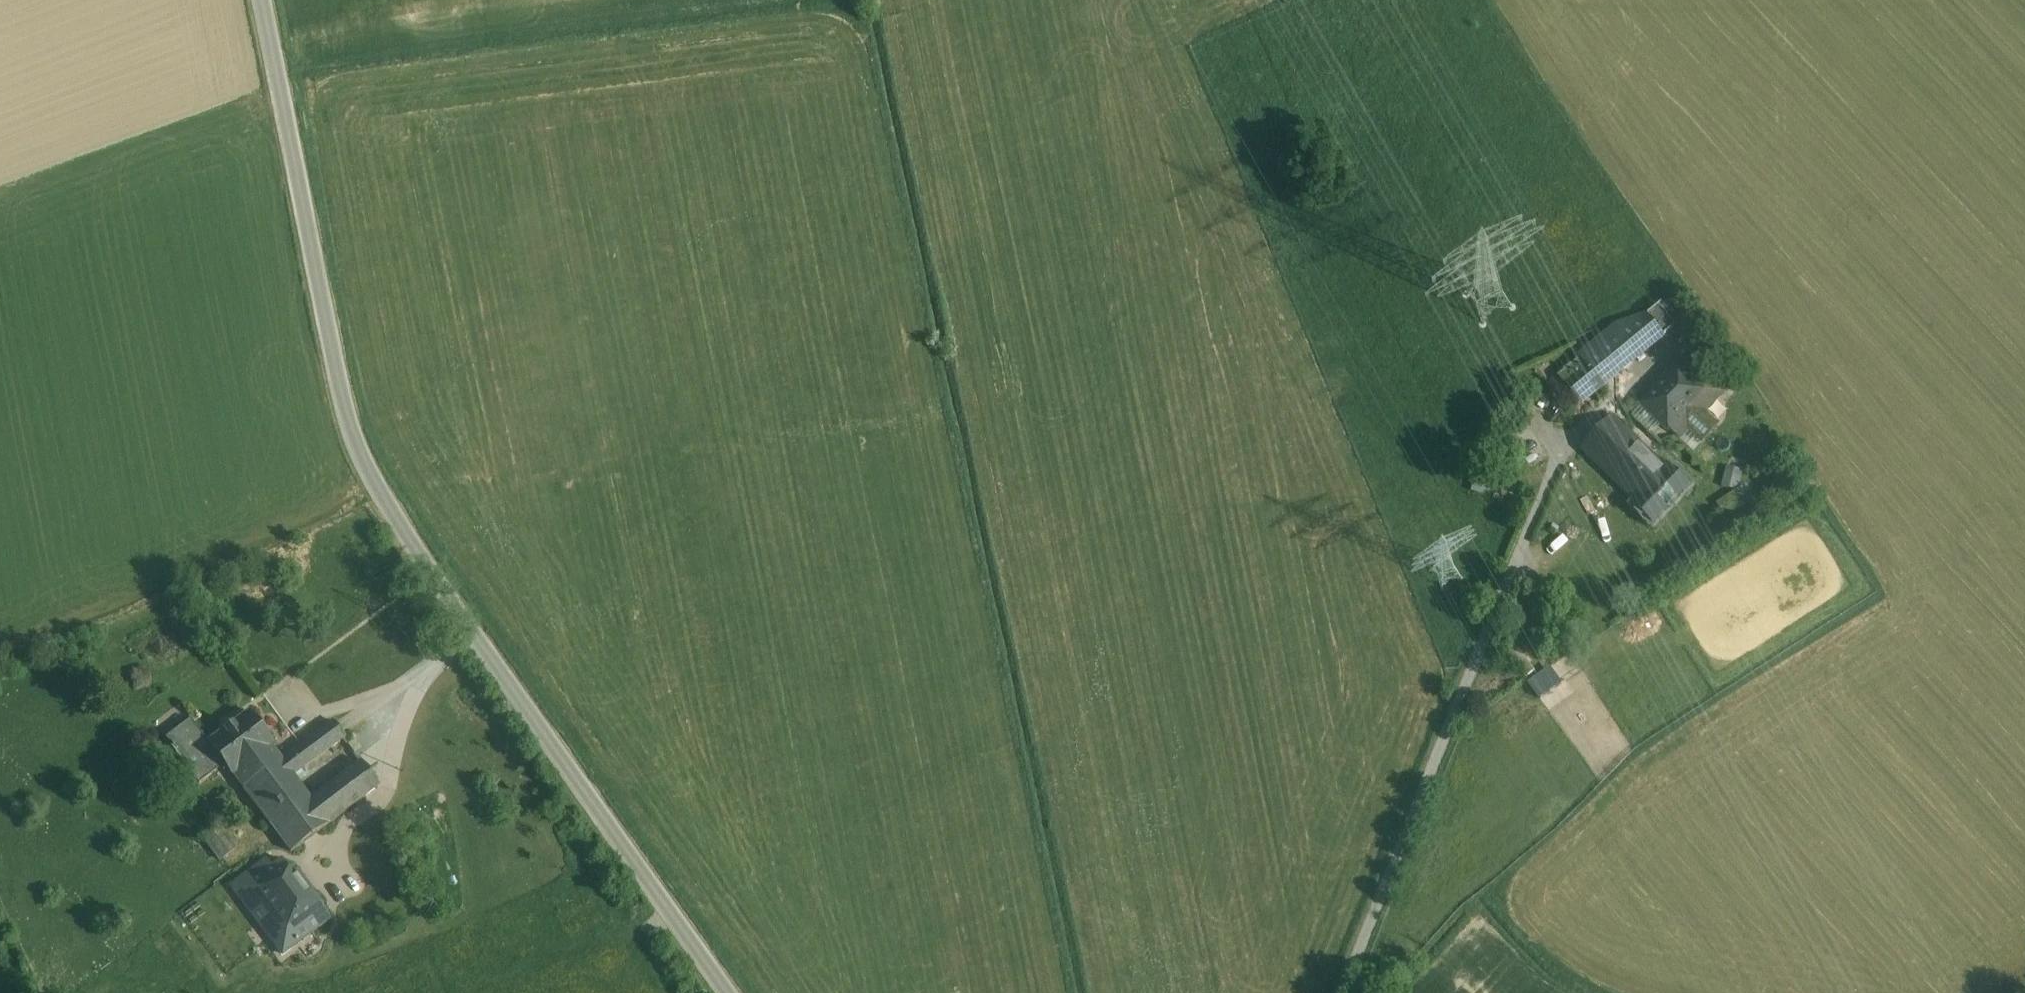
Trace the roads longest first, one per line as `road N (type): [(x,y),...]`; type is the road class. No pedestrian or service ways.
road 1 (unclassified): [(739,992),(379,493),(349,420),(264,0)]

